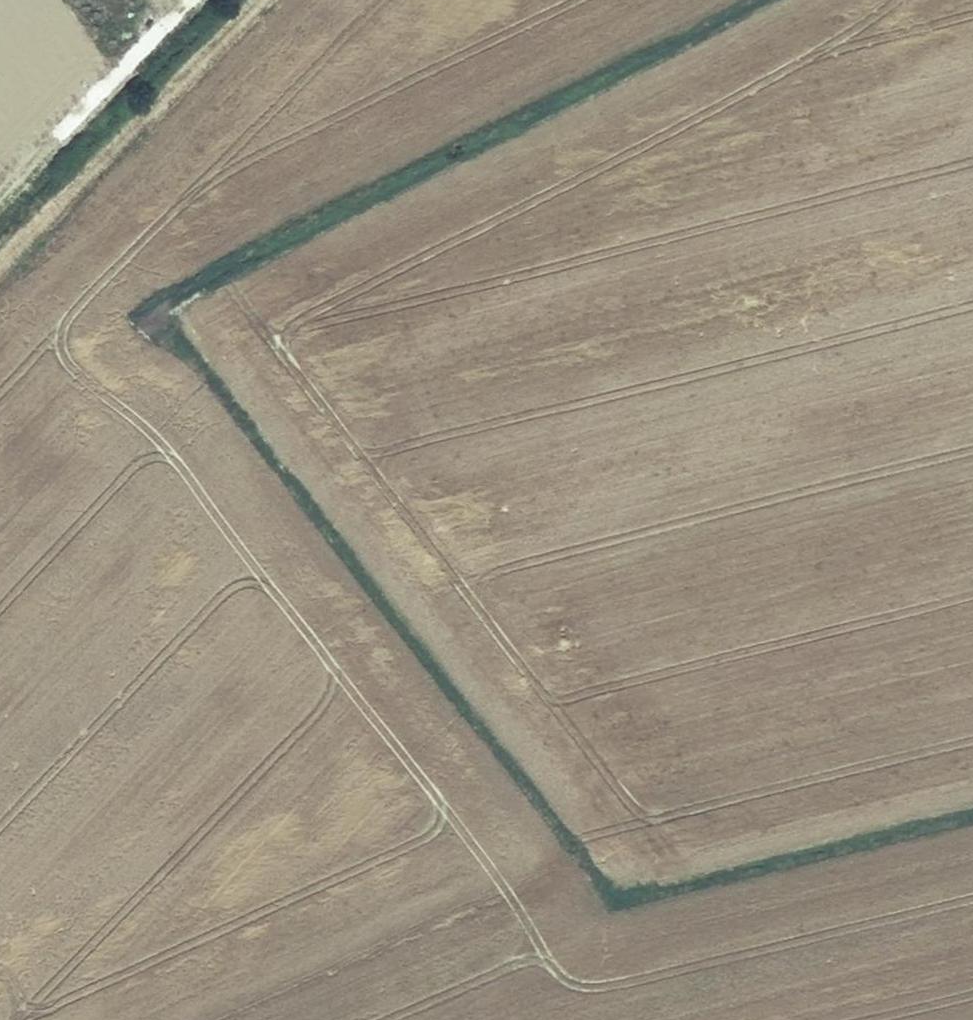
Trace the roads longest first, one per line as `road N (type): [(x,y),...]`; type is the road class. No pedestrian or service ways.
road 1 (track): [(194,0),(0,204)]

